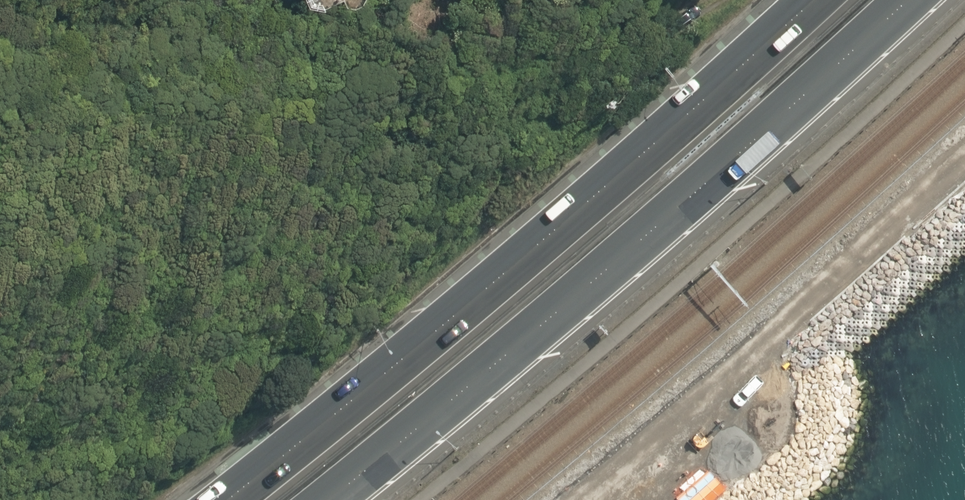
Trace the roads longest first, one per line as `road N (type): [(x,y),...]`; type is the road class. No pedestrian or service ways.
road 1 (trunk): [(248,499),(417,375),(859,0)]
road 2 (trunk): [(938,0),(881,57),(352,499)]

